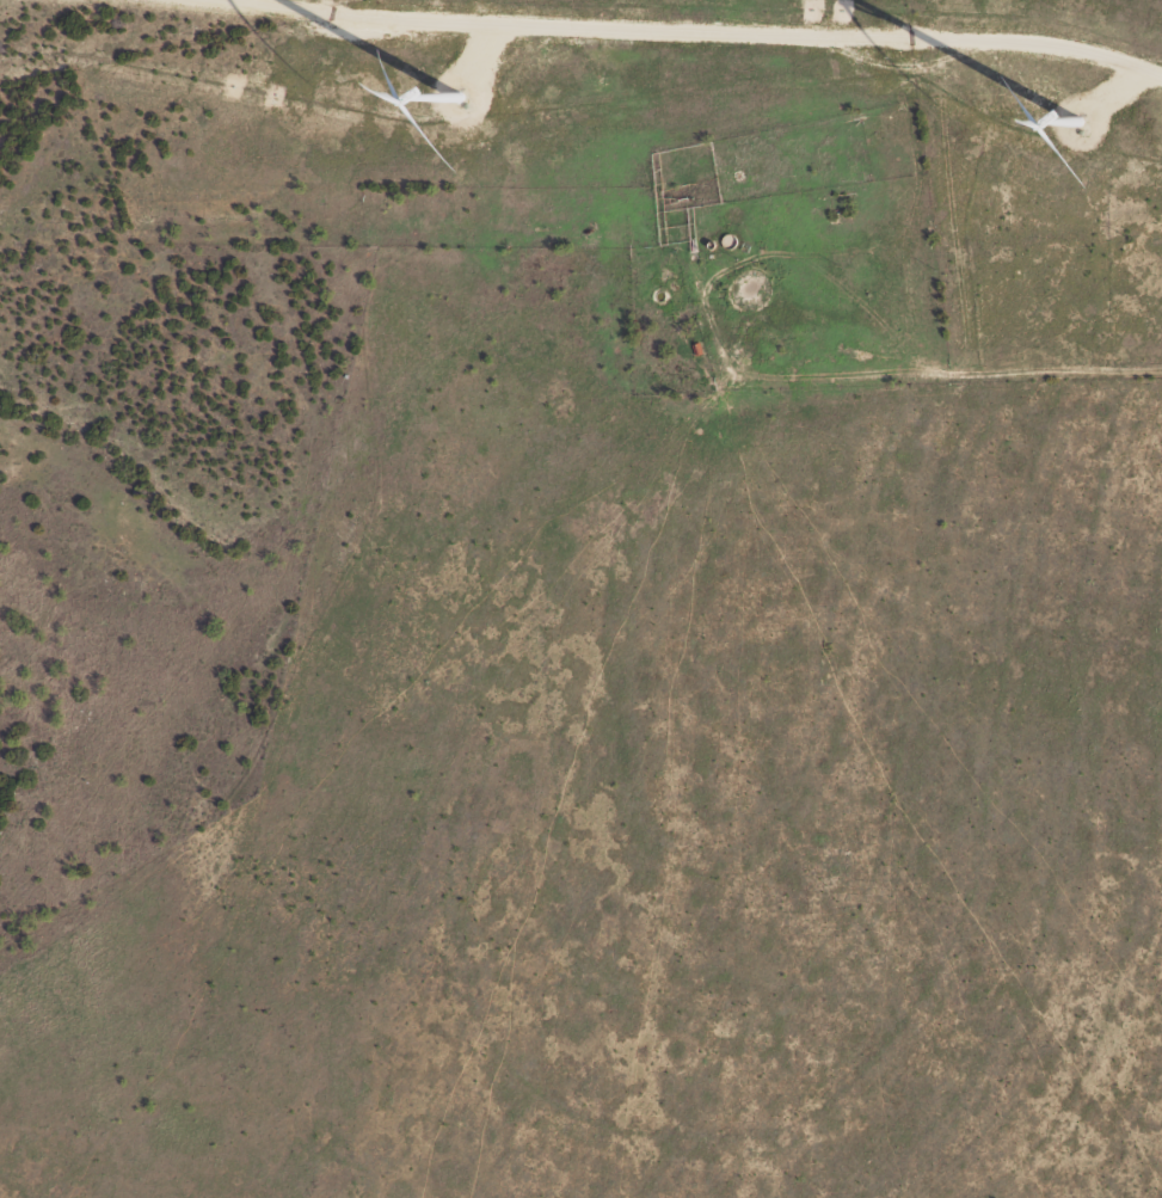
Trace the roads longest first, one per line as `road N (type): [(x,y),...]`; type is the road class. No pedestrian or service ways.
road 1 (residential): [(1161,233),(1093,258),(818,311)]

